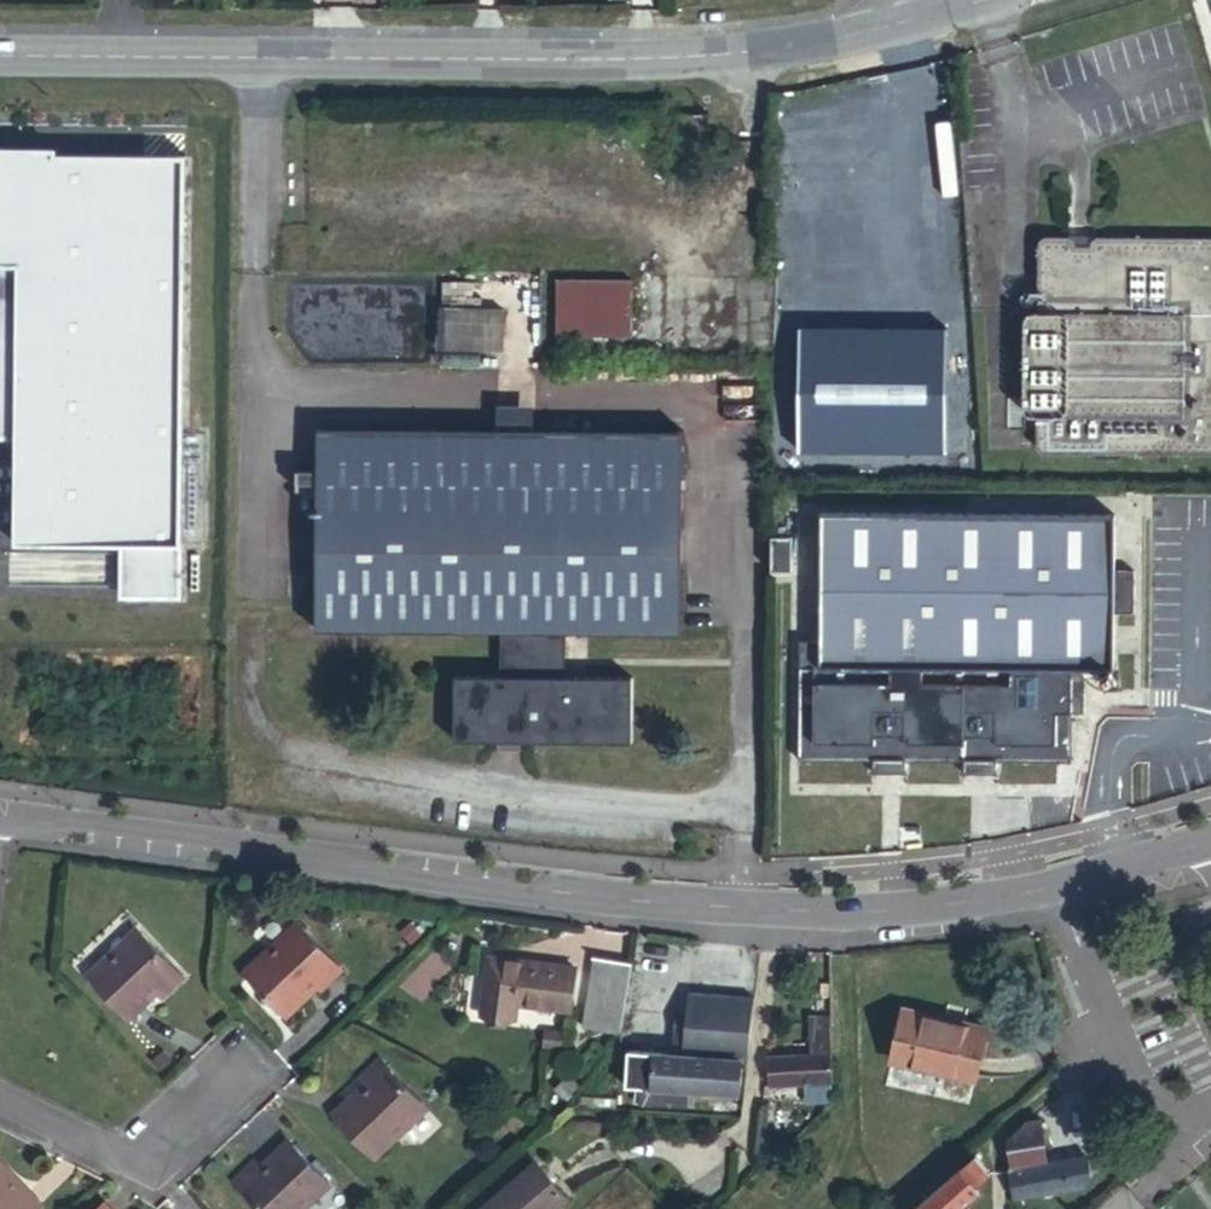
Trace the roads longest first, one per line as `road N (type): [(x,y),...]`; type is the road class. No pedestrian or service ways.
road 1 (tertiary): [(0,817),(209,838),(379,874),(527,893),(775,910),(874,911),(1000,898),(1210,842)]
road 2 (residential): [(0,53),(637,56),(763,46),(916,21)]
road 3 (residential): [(0,1112),(113,1175),(250,1069)]

